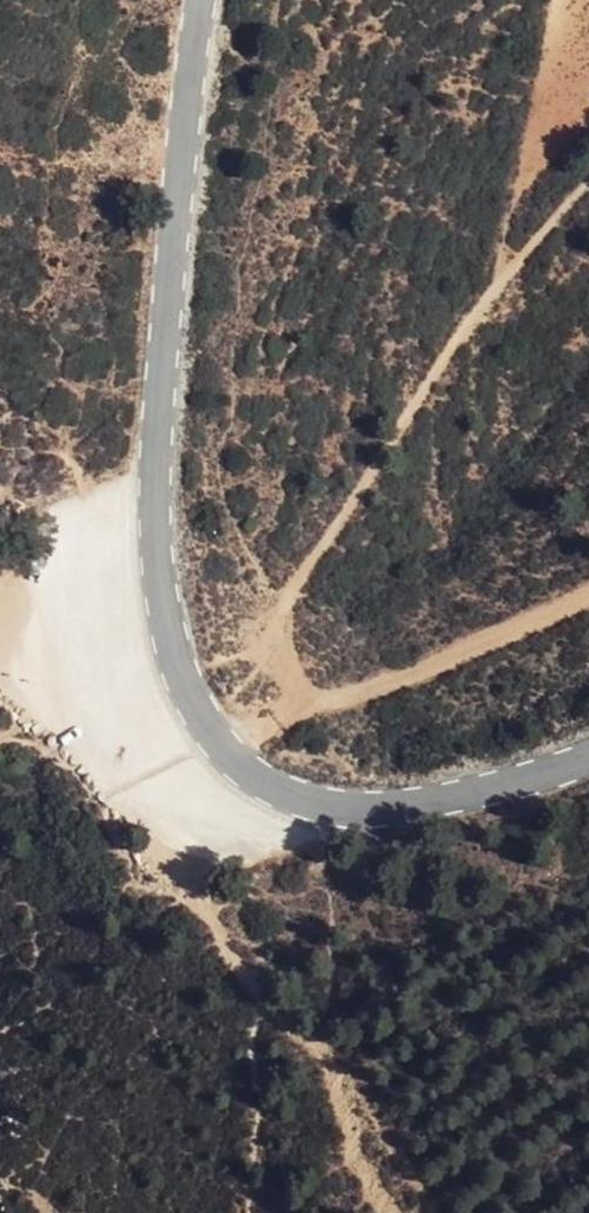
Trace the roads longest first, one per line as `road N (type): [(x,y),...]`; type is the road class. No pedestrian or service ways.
road 1 (tertiary): [(200,0),(154,461),(161,602),(199,718),(253,780),(333,815),(410,810),(588,760)]
road 2 (track): [(300,709),(276,650),(282,604),(509,269),(588,183)]
road 3 (track): [(588,596),(395,685),(300,709),(230,762)]

